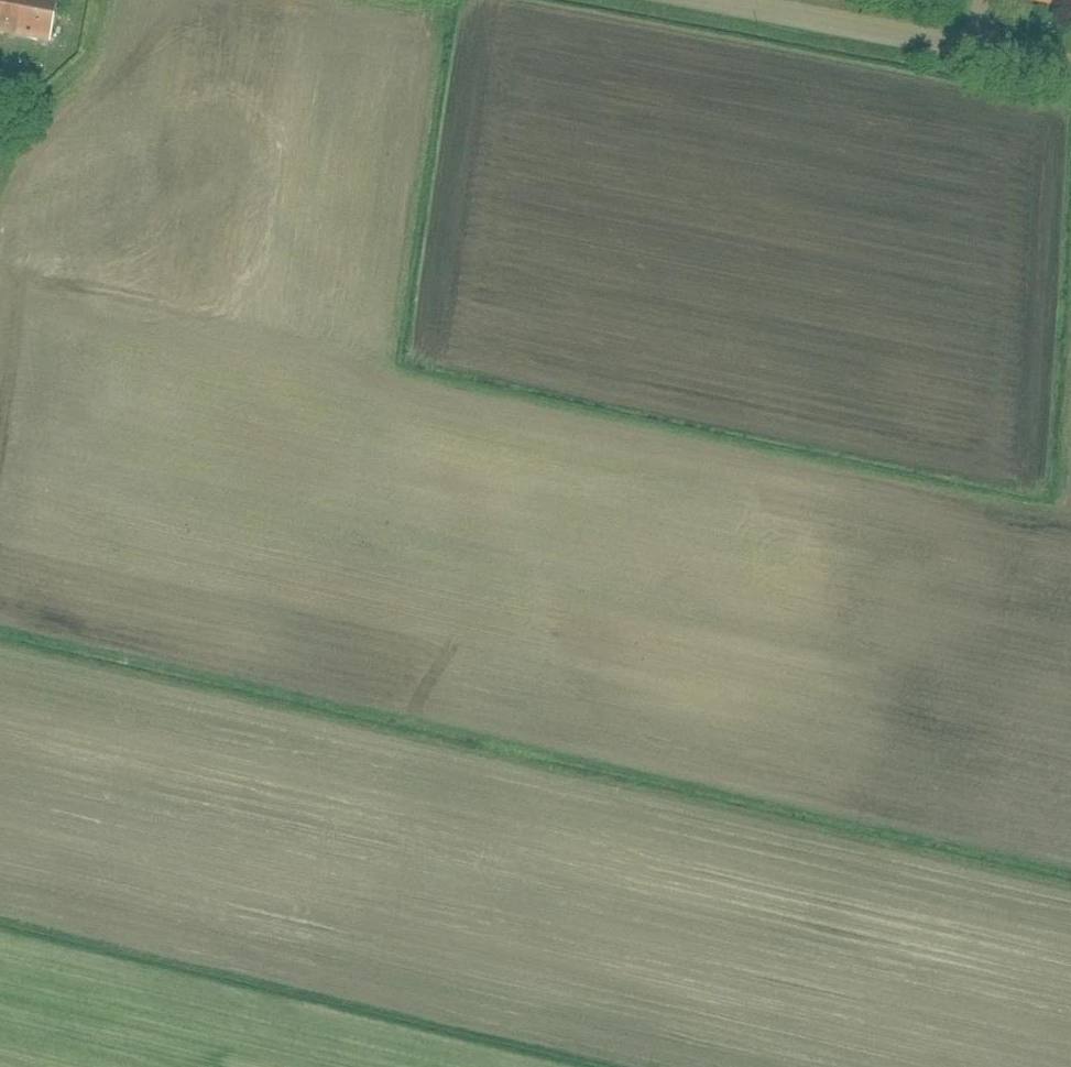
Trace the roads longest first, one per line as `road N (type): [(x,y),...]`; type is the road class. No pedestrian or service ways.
road 1 (unclassified): [(722,0),(1070,64)]

